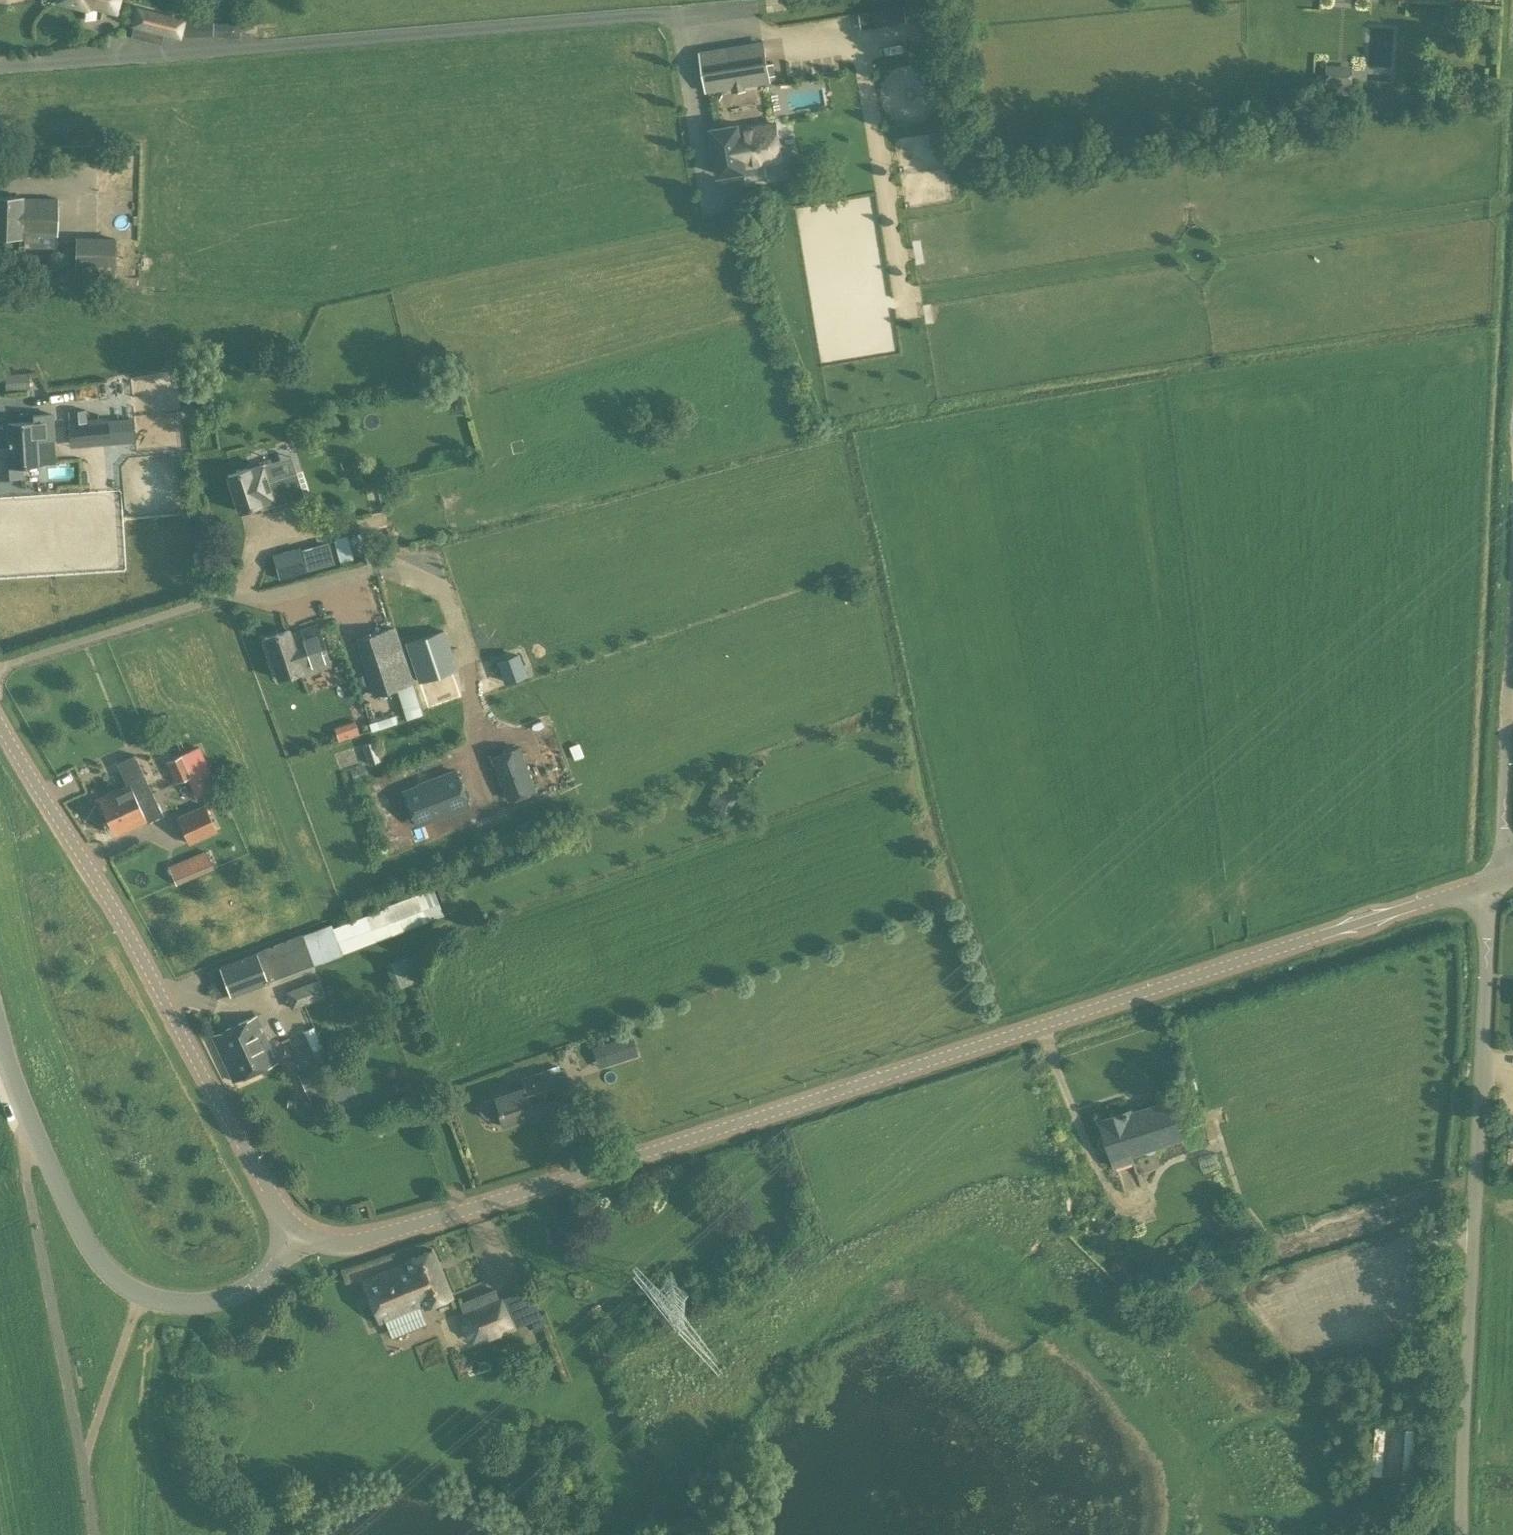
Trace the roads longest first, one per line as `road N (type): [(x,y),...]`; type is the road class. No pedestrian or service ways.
road 1 (tertiary): [(296,1235),(330,1246),(379,1237),(842,1094),(1478,883)]
road 2 (unclassified): [(1478,883),(1487,926),(1463,1534)]
road 3 (residential): [(0,670),(208,601),(403,572),(451,598),(489,746)]
road 4 (tertiary): [(296,1235),(0,726)]
road 5 (tertiary): [(296,1235),(279,1268),(231,1301),(202,1310),(122,1291),(97,1268),(28,1120),(0,1037)]
road 6 (unclassified): [(1512,866),(1503,834),(1512,647)]

